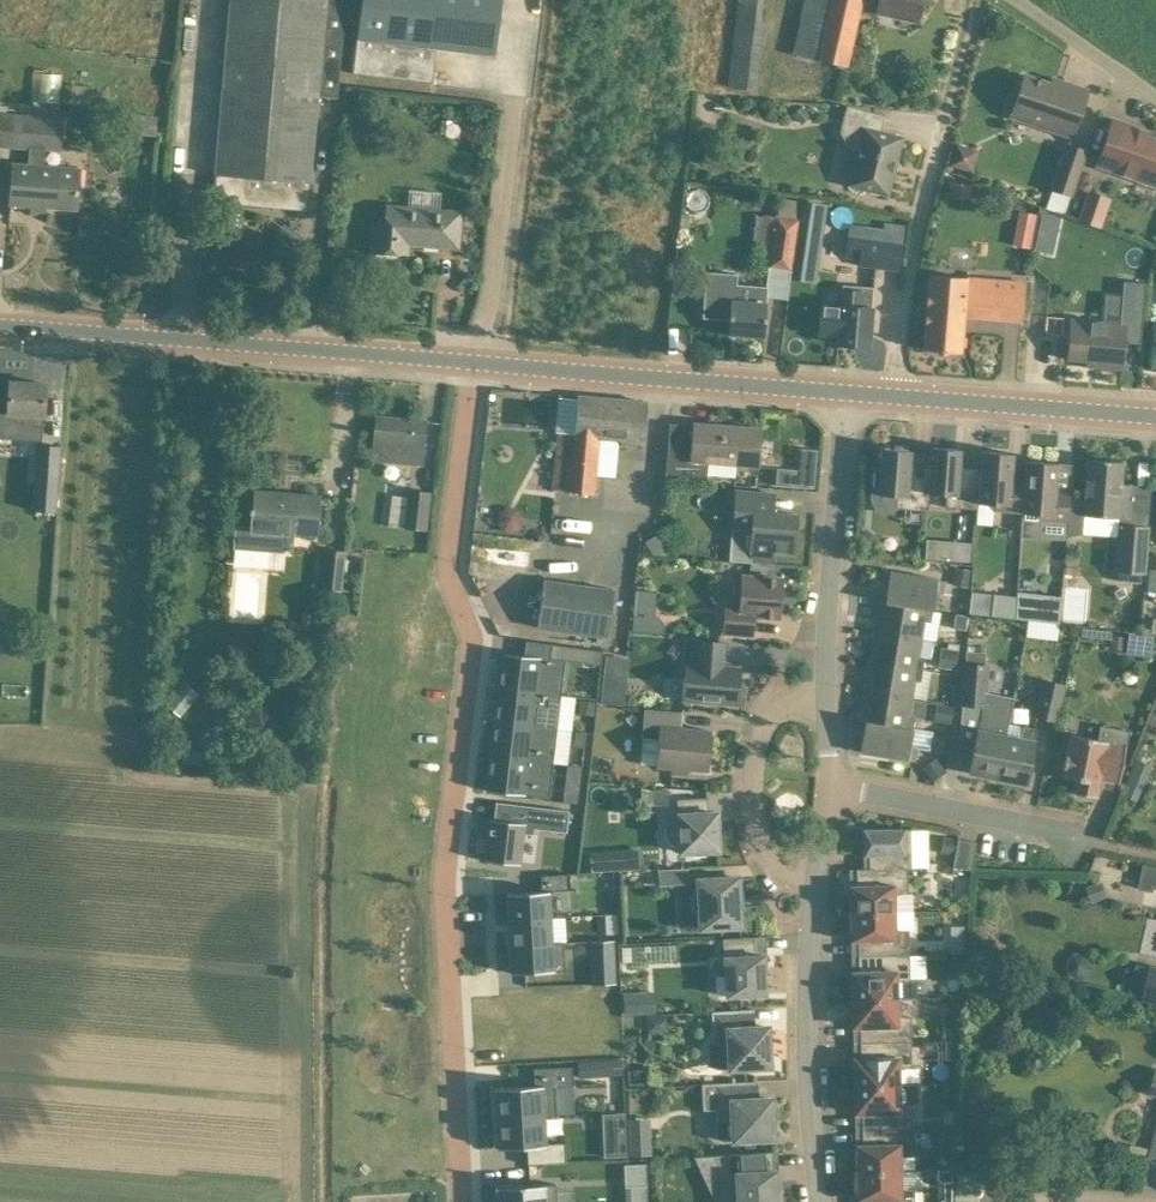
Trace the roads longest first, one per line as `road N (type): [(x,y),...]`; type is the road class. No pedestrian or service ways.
road 1 (residential): [(469,362),(450,578),(471,638),(445,889),(463,1201)]
road 2 (tertiary): [(469,362),(0,326)]
road 3 (tertiary): [(848,396),(469,362)]
road 4 (residential): [(825,1201),(812,1128),(808,1017),(819,882)]
road 5 (residential): [(825,695),(848,396)]
road 6 (unclassified): [(943,128),(916,238),(896,400)]
road 7 (residential): [(819,882),(777,868),(756,830),(748,781),(759,737),(785,702),(825,695)]
road 8 (tertiary): [(896,400),(1155,418)]
road 9 (residential): [(1075,844),(1040,827),(832,785)]
road 10 (unclassified): [(1155,96),(1012,0)]
road 11 (track): [(973,0),(943,128)]
road 12 (residential): [(1035,1201),(1155,1201)]

